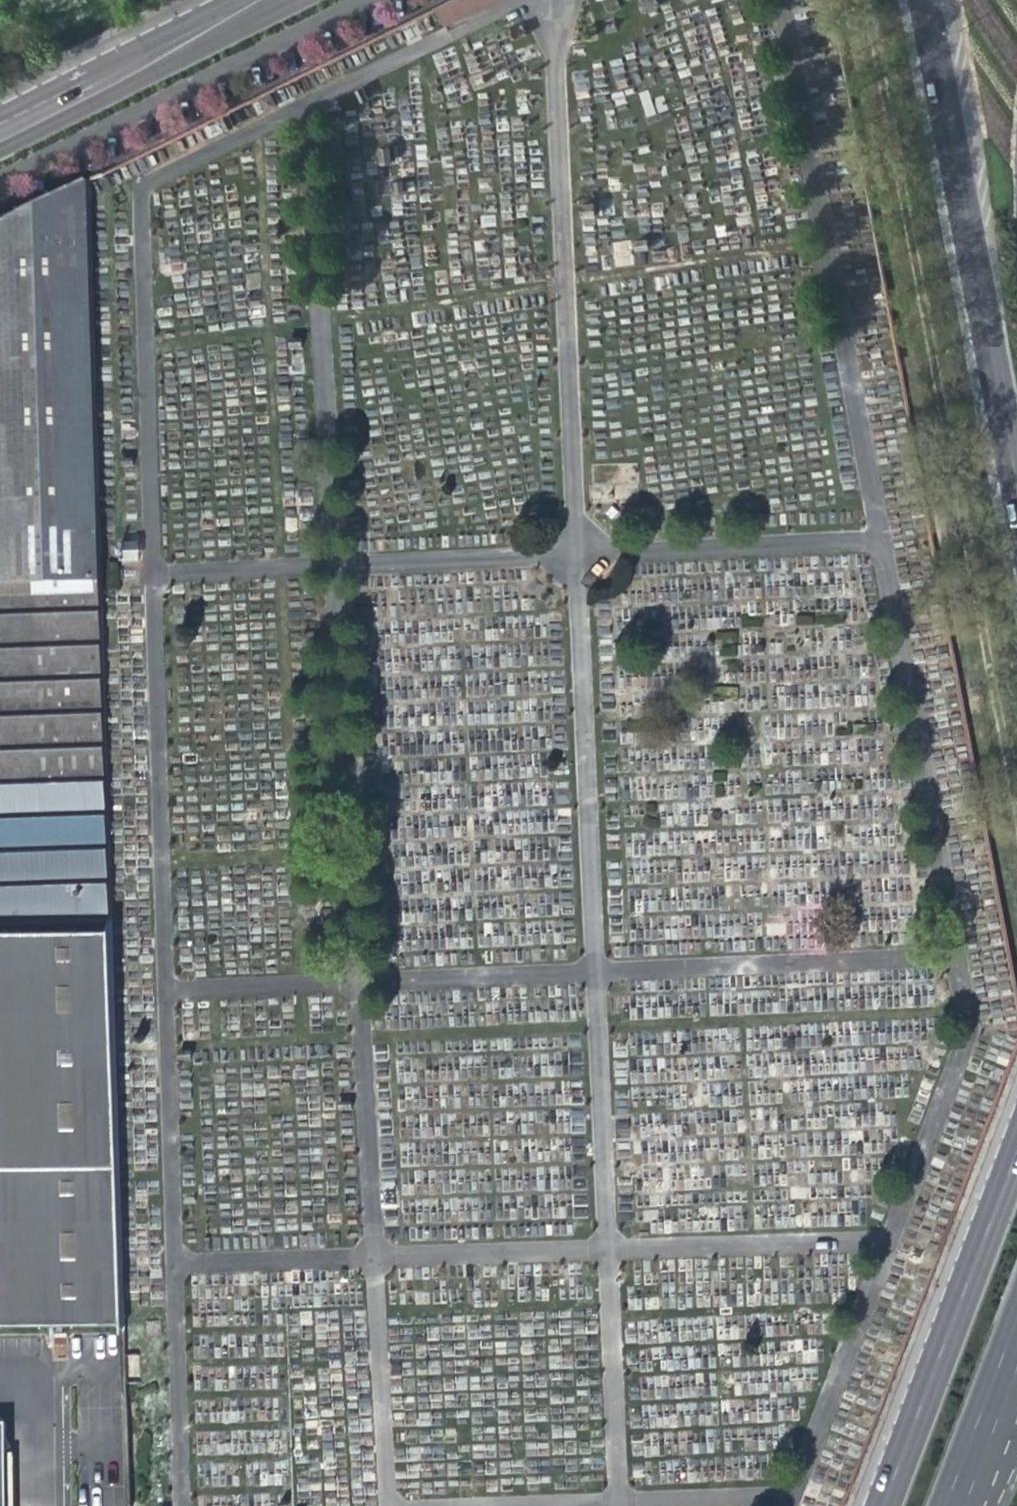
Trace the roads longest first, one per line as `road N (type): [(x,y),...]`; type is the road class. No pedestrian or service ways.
road 1 (primary): [(927,0),(1016,551)]
road 2 (primary): [(1016,1097),(865,1505)]
road 3 (secondary): [(259,0),(0,132)]
road 4 (primary): [(950,1505),(1016,1331)]

